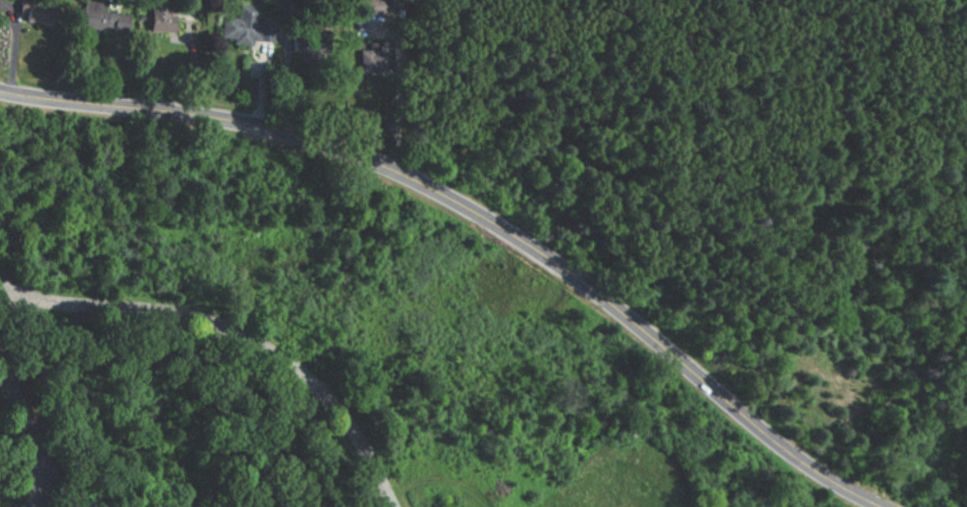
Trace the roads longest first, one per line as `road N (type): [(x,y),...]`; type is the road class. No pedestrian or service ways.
road 1 (tertiary): [(882,506),(758,425),(539,250),(414,178),(282,130),(0,90)]
road 2 (track): [(872,503),(906,413),(966,321)]
road 3 (track): [(966,180),(948,168),(894,179),(858,209)]

